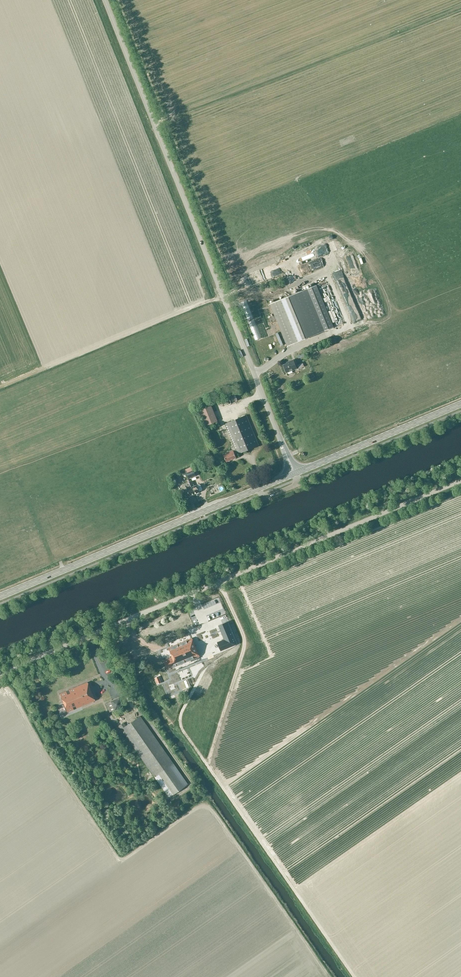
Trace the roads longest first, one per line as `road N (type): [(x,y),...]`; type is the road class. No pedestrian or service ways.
road 1 (unclassified): [(294,473),(105,0)]
road 2 (unclassified): [(0,672),(460,480)]
road 3 (track): [(355,976),(180,725),(199,679),(242,646),(205,654)]
road 4 (primary): [(0,596),(294,473)]
road 5 (primary): [(294,473),(460,404)]

